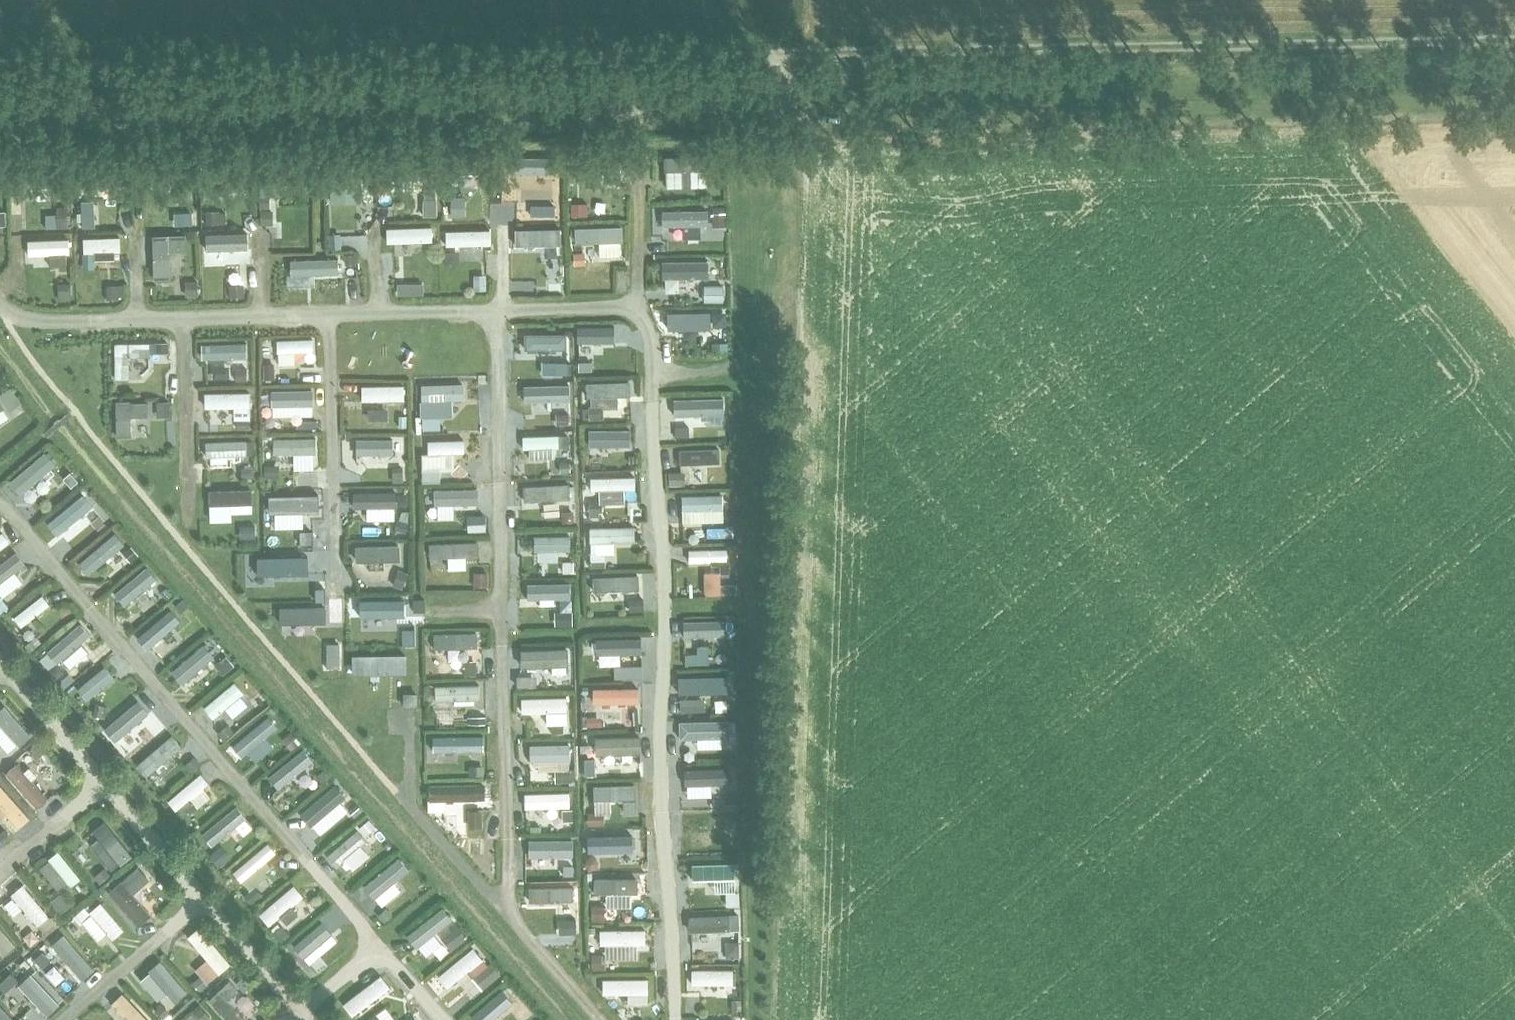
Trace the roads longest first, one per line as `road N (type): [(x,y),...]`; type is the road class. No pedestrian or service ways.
road 1 (track): [(1514,41),(0,68)]

